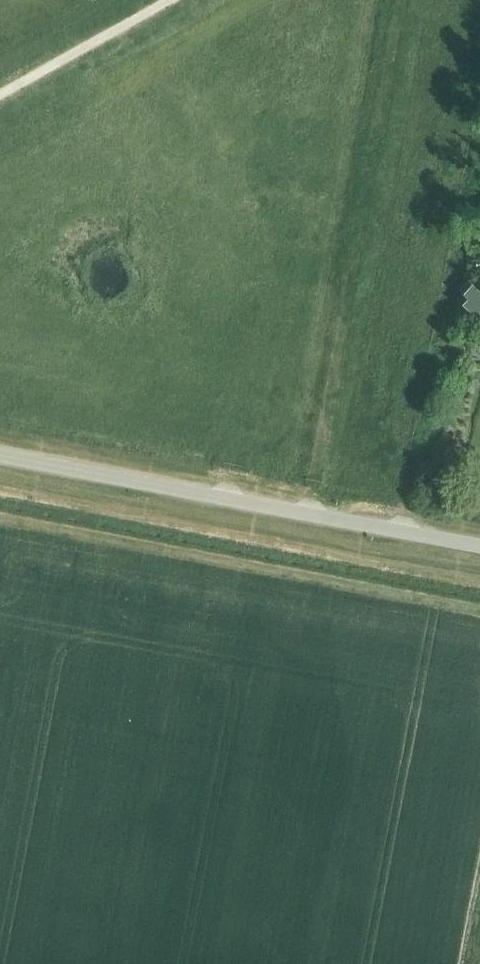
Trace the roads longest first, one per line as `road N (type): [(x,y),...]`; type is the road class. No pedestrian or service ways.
road 1 (unclassified): [(479,547),(0,456)]

